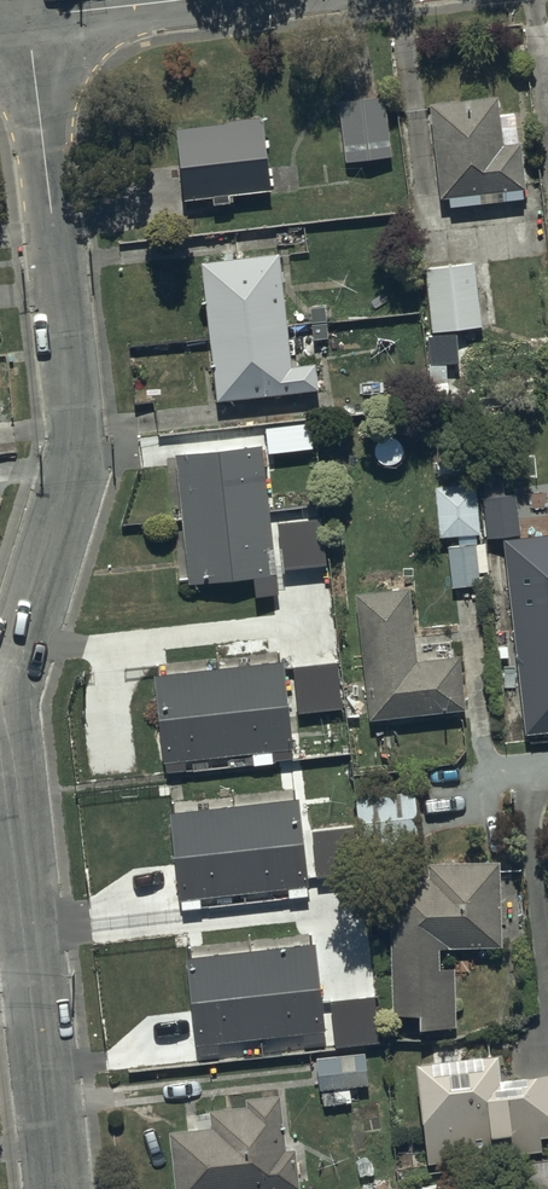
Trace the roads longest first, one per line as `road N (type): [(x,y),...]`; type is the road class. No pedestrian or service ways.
road 1 (residential): [(58,1188),(10,705),(79,451),(29,19)]
road 2 (residential): [(185,0),(29,19)]

